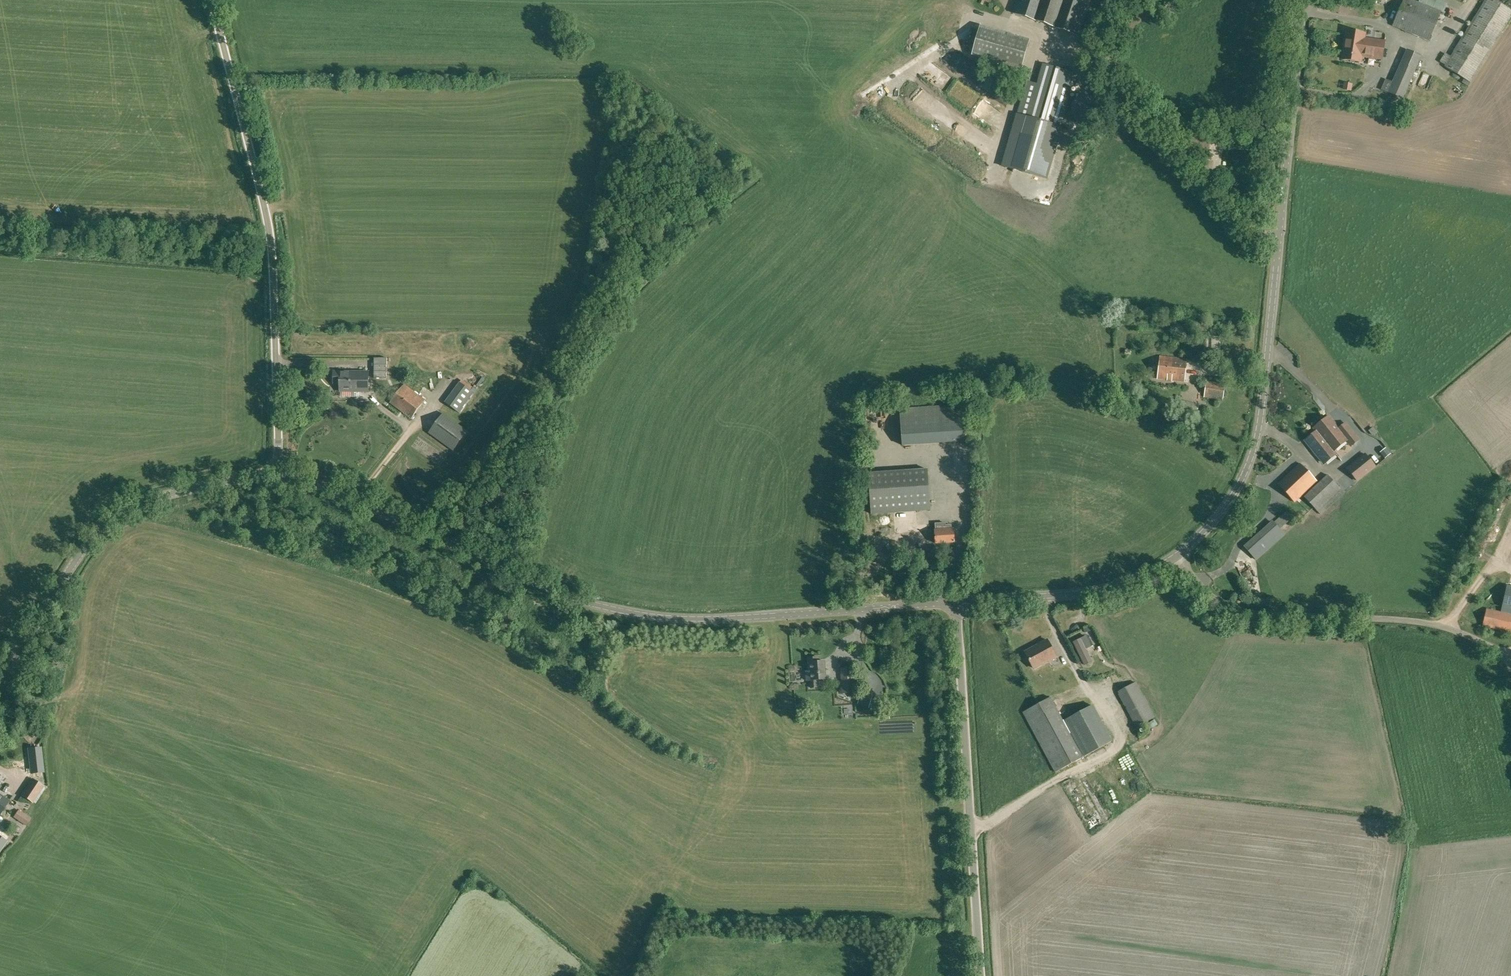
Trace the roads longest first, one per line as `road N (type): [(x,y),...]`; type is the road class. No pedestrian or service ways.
road 1 (tertiary): [(274,475),(304,480),(609,608),(716,618),(958,605)]
road 2 (tertiary): [(1177,557),(1218,520),(1257,439),(1302,0)]
road 3 (unclassified): [(274,475),(267,229),(210,0)]
road 4 (unclassified): [(1510,673),(1475,638),(1441,625),(1232,613),(1213,602),(1177,557)]
road 5 (unclassified): [(983,975),(958,605)]
road 6 (tertiary): [(0,675),(97,530),(143,503),(274,475)]
road 7 (tertiary): [(958,605),(1110,588),(1177,557)]

